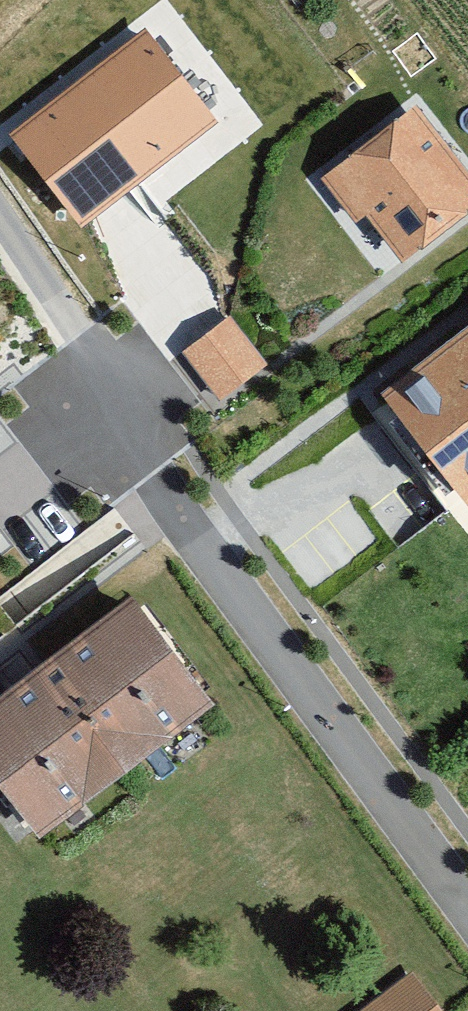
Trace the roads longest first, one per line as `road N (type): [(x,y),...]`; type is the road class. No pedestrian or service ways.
road 1 (residential): [(467,890),(212,545)]
road 2 (residential): [(100,375),(180,301),(118,212)]
road 3 (residential): [(212,545),(394,449)]
road 4 (residential): [(173,487),(9,611)]
road 5 (unclassified): [(100,375),(0,223)]
road 6 (residential): [(115,399),(0,492)]

